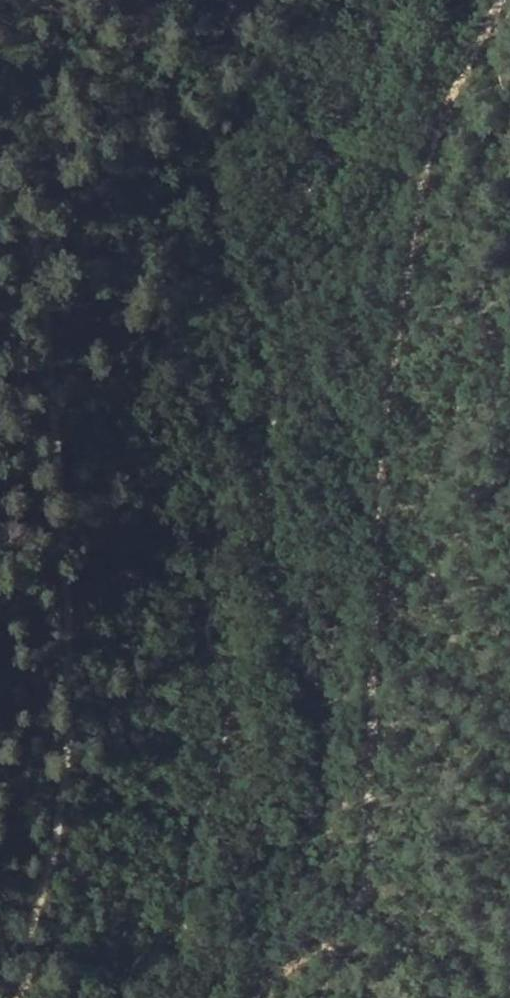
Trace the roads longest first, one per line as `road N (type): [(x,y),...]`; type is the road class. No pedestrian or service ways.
road 1 (track): [(501,0),(442,109),(382,367),(365,653),(364,887),(319,962)]
road 2 (track): [(0,189),(38,269),(61,608),(58,785),(19,997)]

